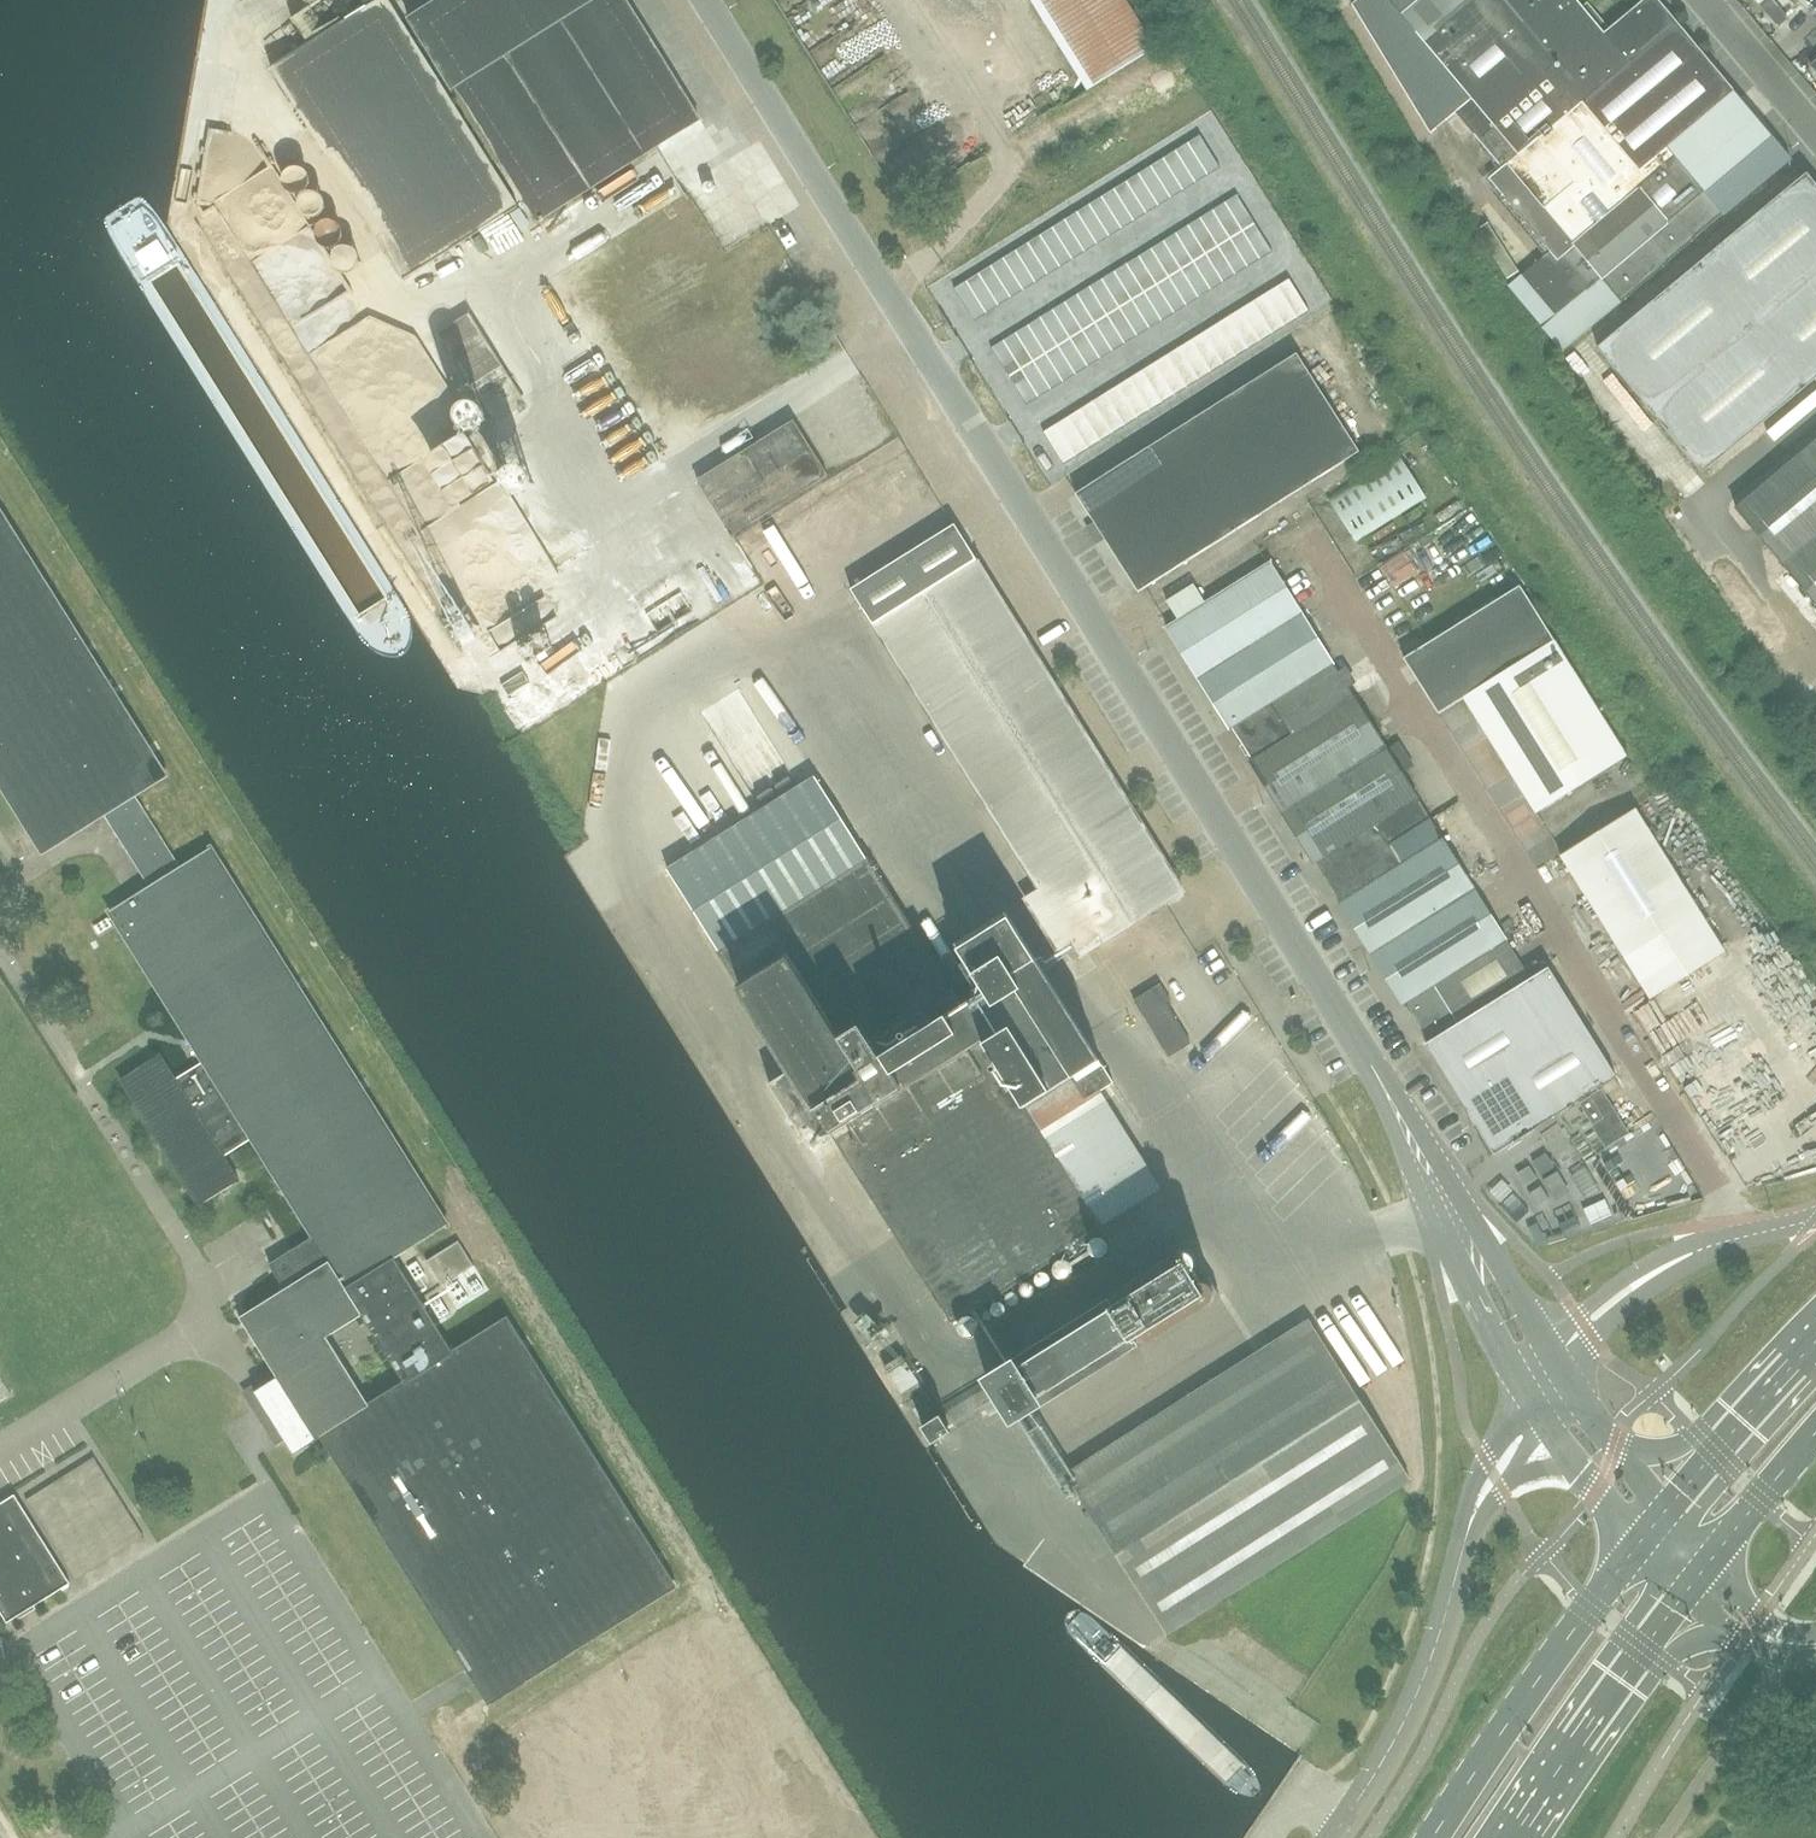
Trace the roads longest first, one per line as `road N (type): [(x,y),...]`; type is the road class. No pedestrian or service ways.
road 1 (unclassified): [(1533,1366),(1334,1000),(705,0)]
road 2 (unclassified): [(1746,1236),(1312,540)]
road 3 (unclassified): [(1348,1819),(1424,1681),(1482,1497),(1520,1444),(1562,1410)]
road 4 (primary): [(1654,1527),(1437,1837)]
road 5 (primary): [(1513,1837),(1696,1576)]
road 6 (unclassified): [(1533,1366),(1638,1281),(1746,1236)]
road 7 (primary): [(1815,1348),(1654,1527)]
road 8 (unclassified): [(1663,1837),(1788,1647)]
road 9 (primary): [(1696,1576),(1815,1432)]
road 10 (unclassified): [(1815,133),(1705,0)]
road 11 (unclassified): [(1654,1527),(1562,1410)]
road 12 (unclassified): [(1261,1837),(1297,1783),(1348,1819)]

